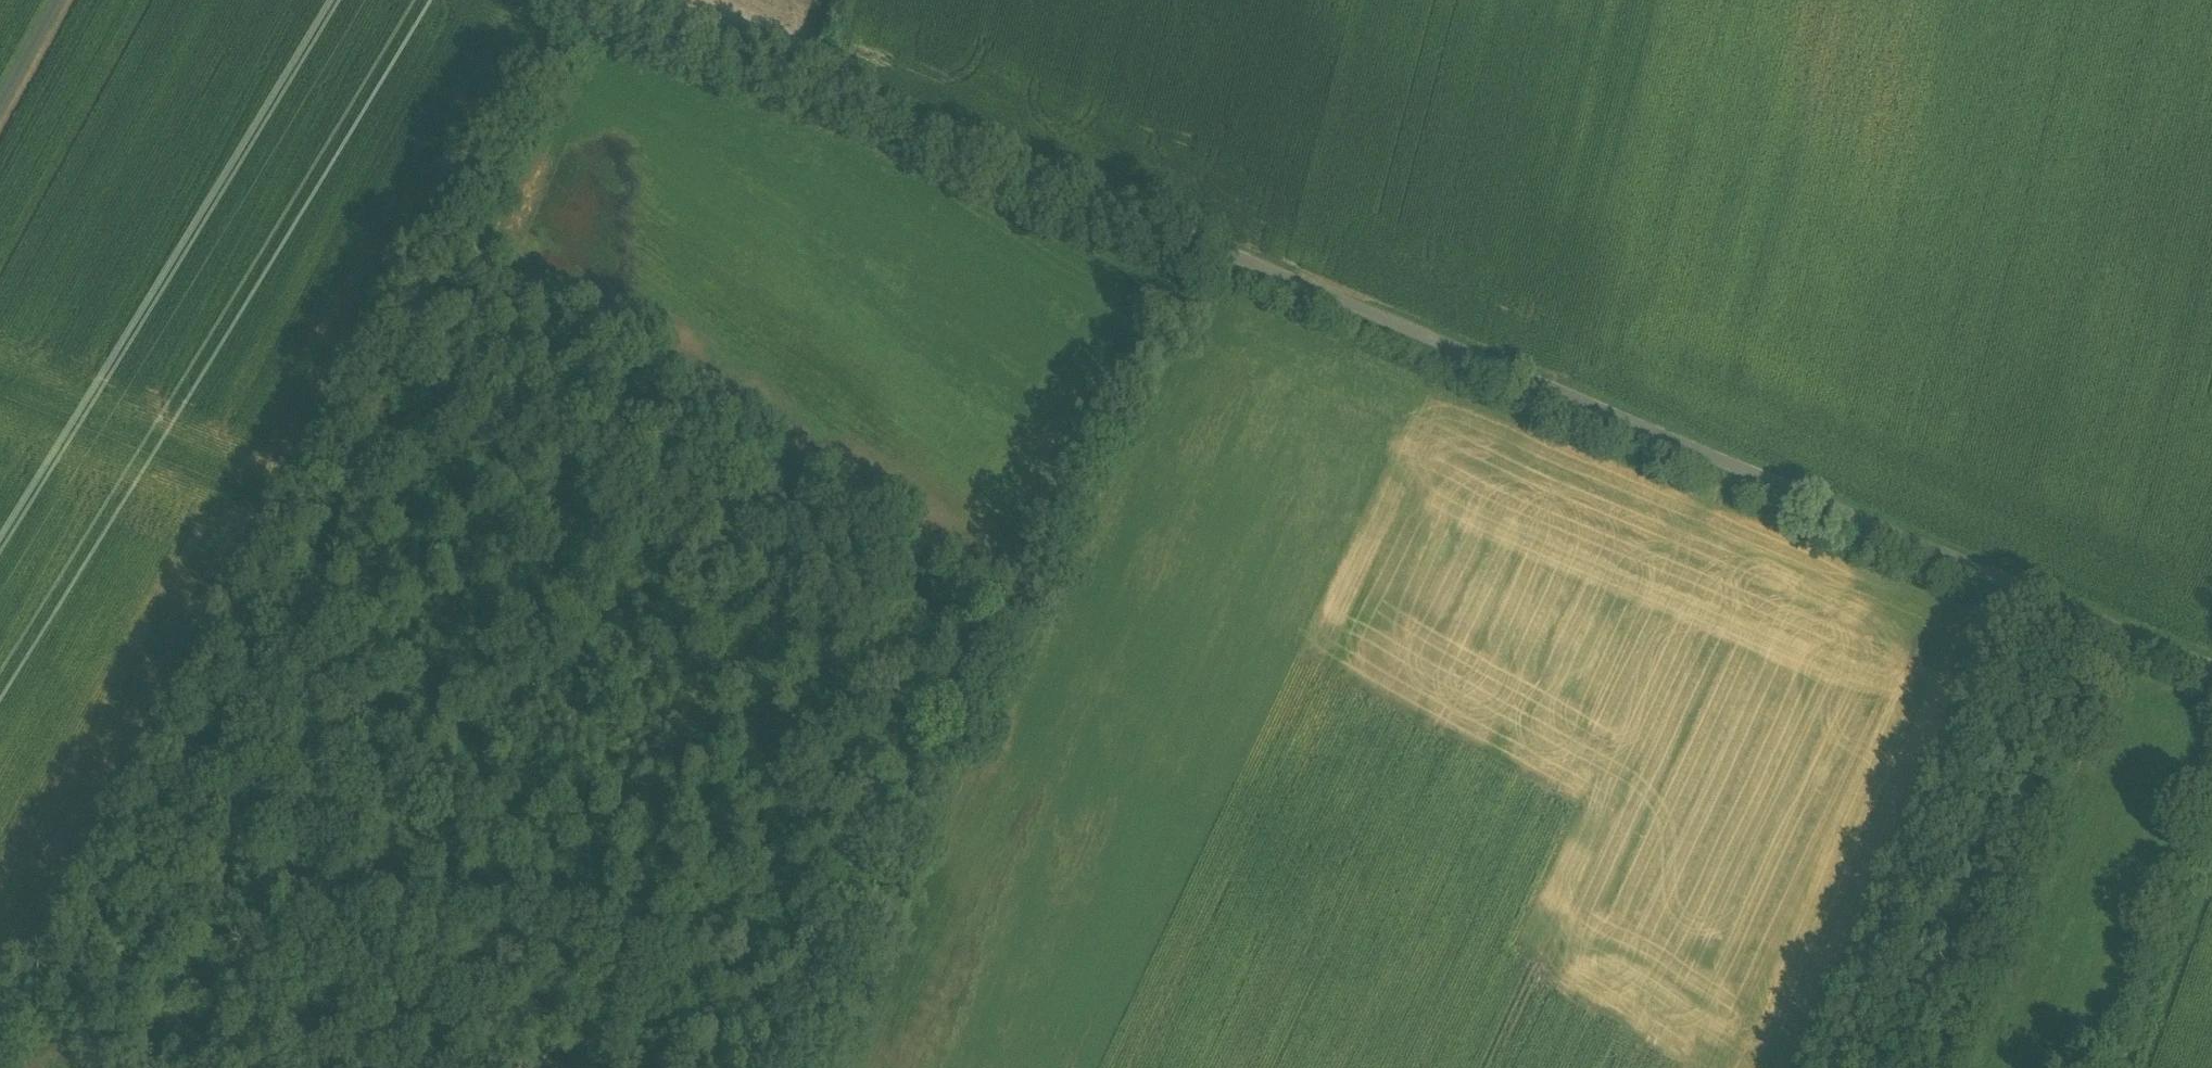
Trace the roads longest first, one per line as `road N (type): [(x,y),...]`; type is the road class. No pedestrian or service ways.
road 1 (unclassified): [(579,0),(2211,684)]

